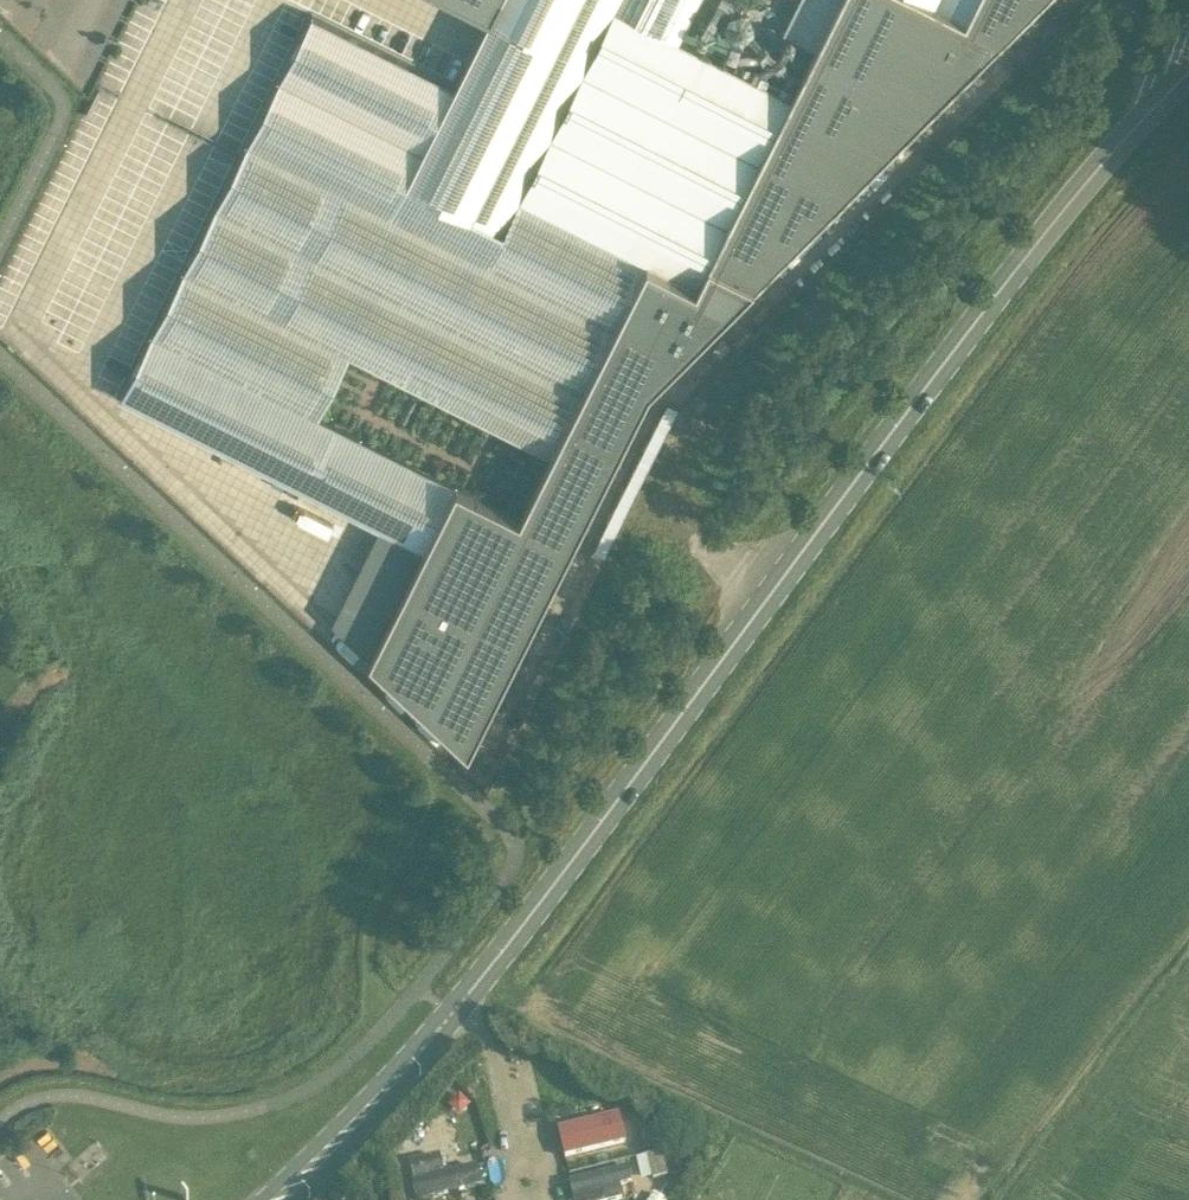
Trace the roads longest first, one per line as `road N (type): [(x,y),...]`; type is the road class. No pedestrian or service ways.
road 1 (primary): [(276,1199),(452,1012),(766,598)]
road 2 (primary): [(766,598),(1012,271),(1188,70)]

